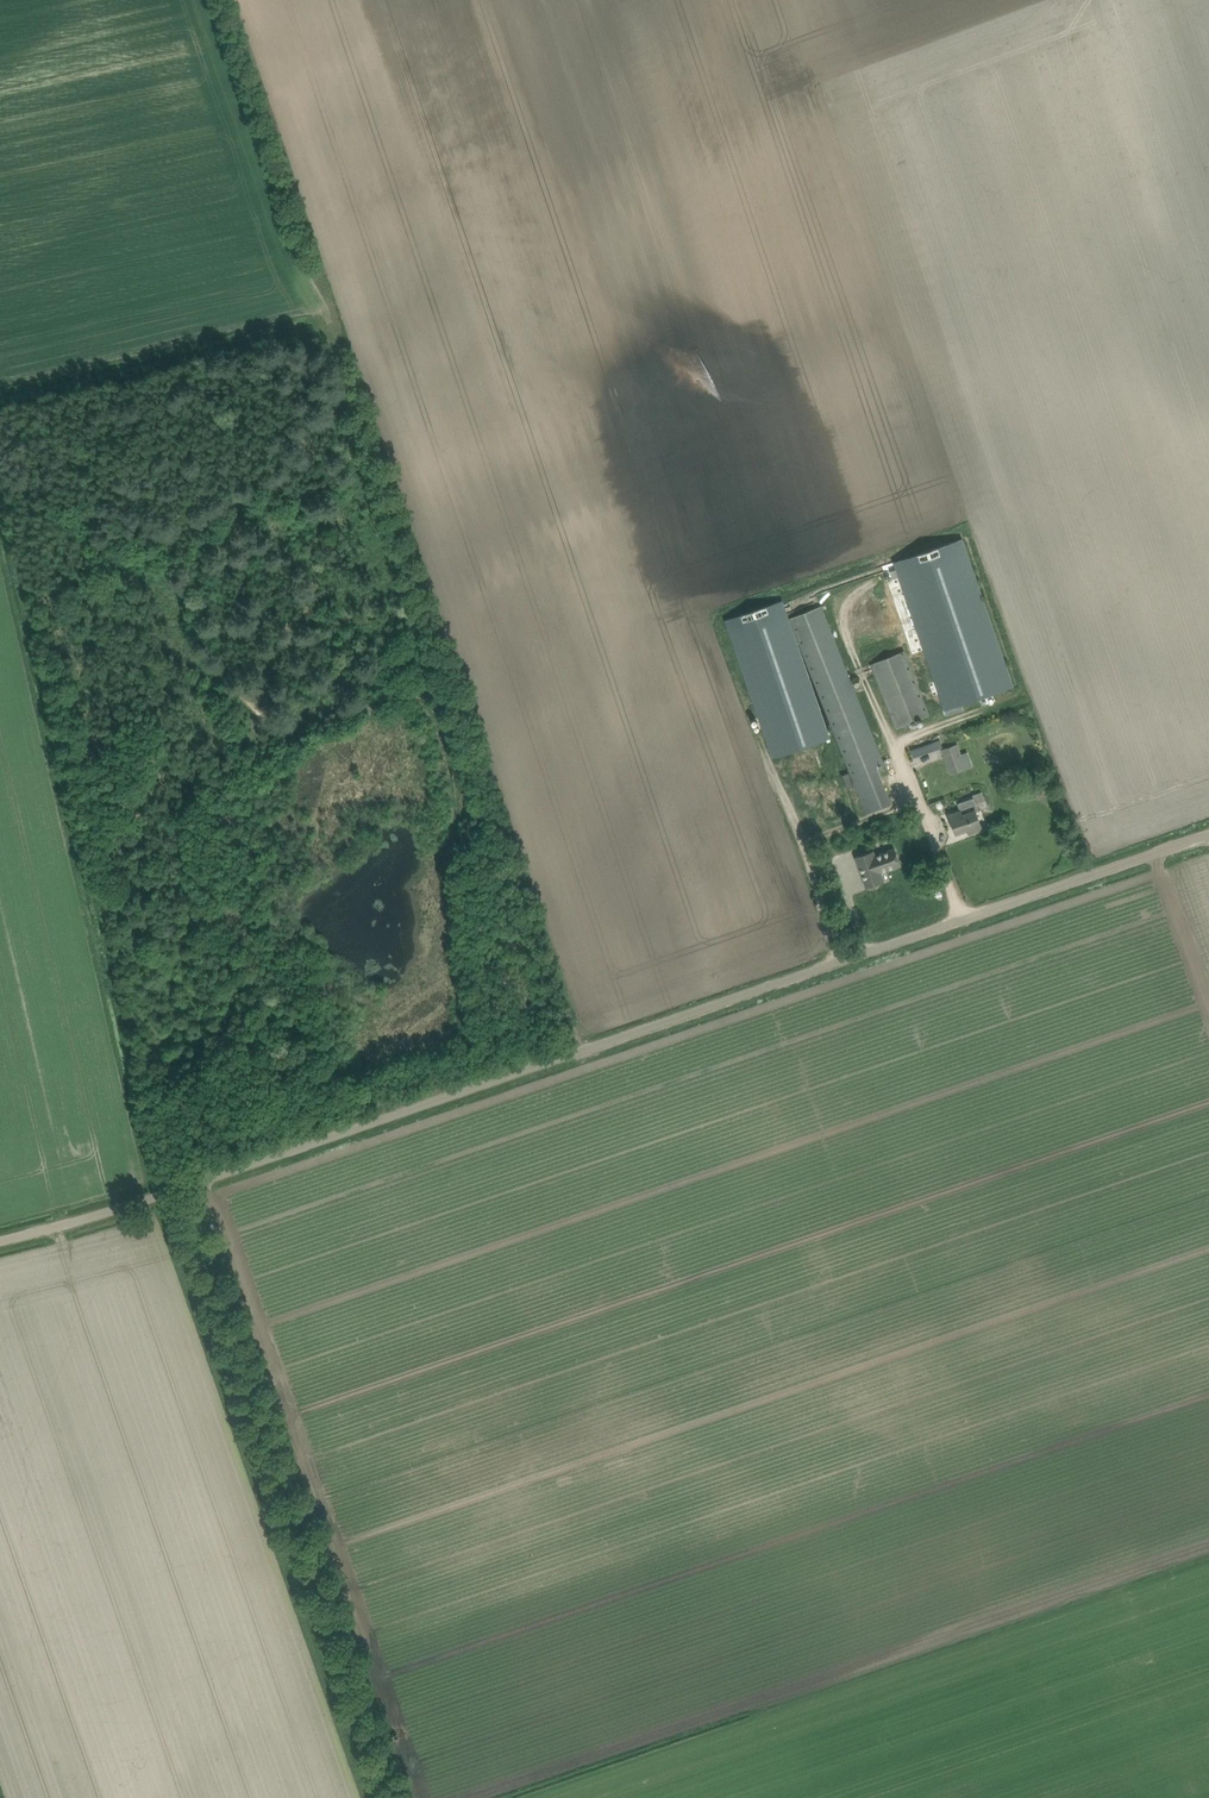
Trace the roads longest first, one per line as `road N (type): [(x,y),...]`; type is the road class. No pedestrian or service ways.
road 1 (unclassified): [(0,1235),(104,1211),(1208,833)]
road 2 (track): [(771,769),(842,959)]

